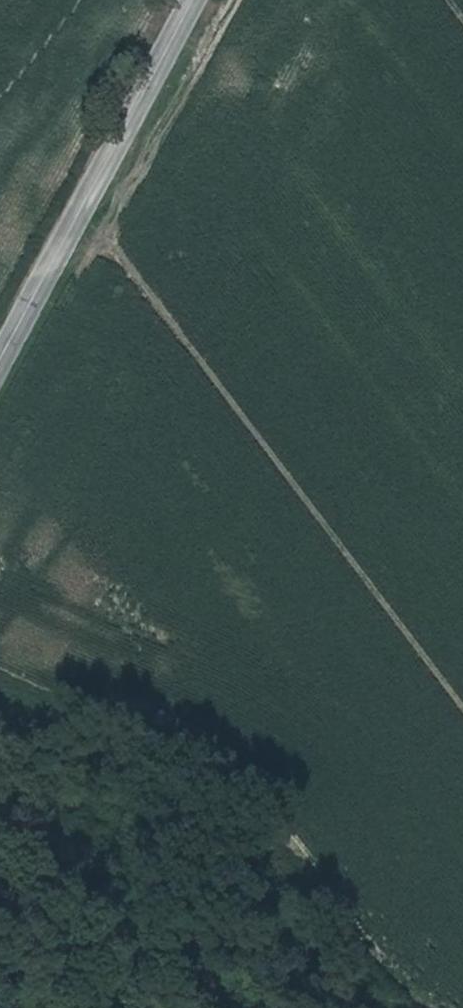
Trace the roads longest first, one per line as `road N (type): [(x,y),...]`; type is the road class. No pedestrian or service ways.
road 1 (unclassified): [(0,369),(198,0)]

